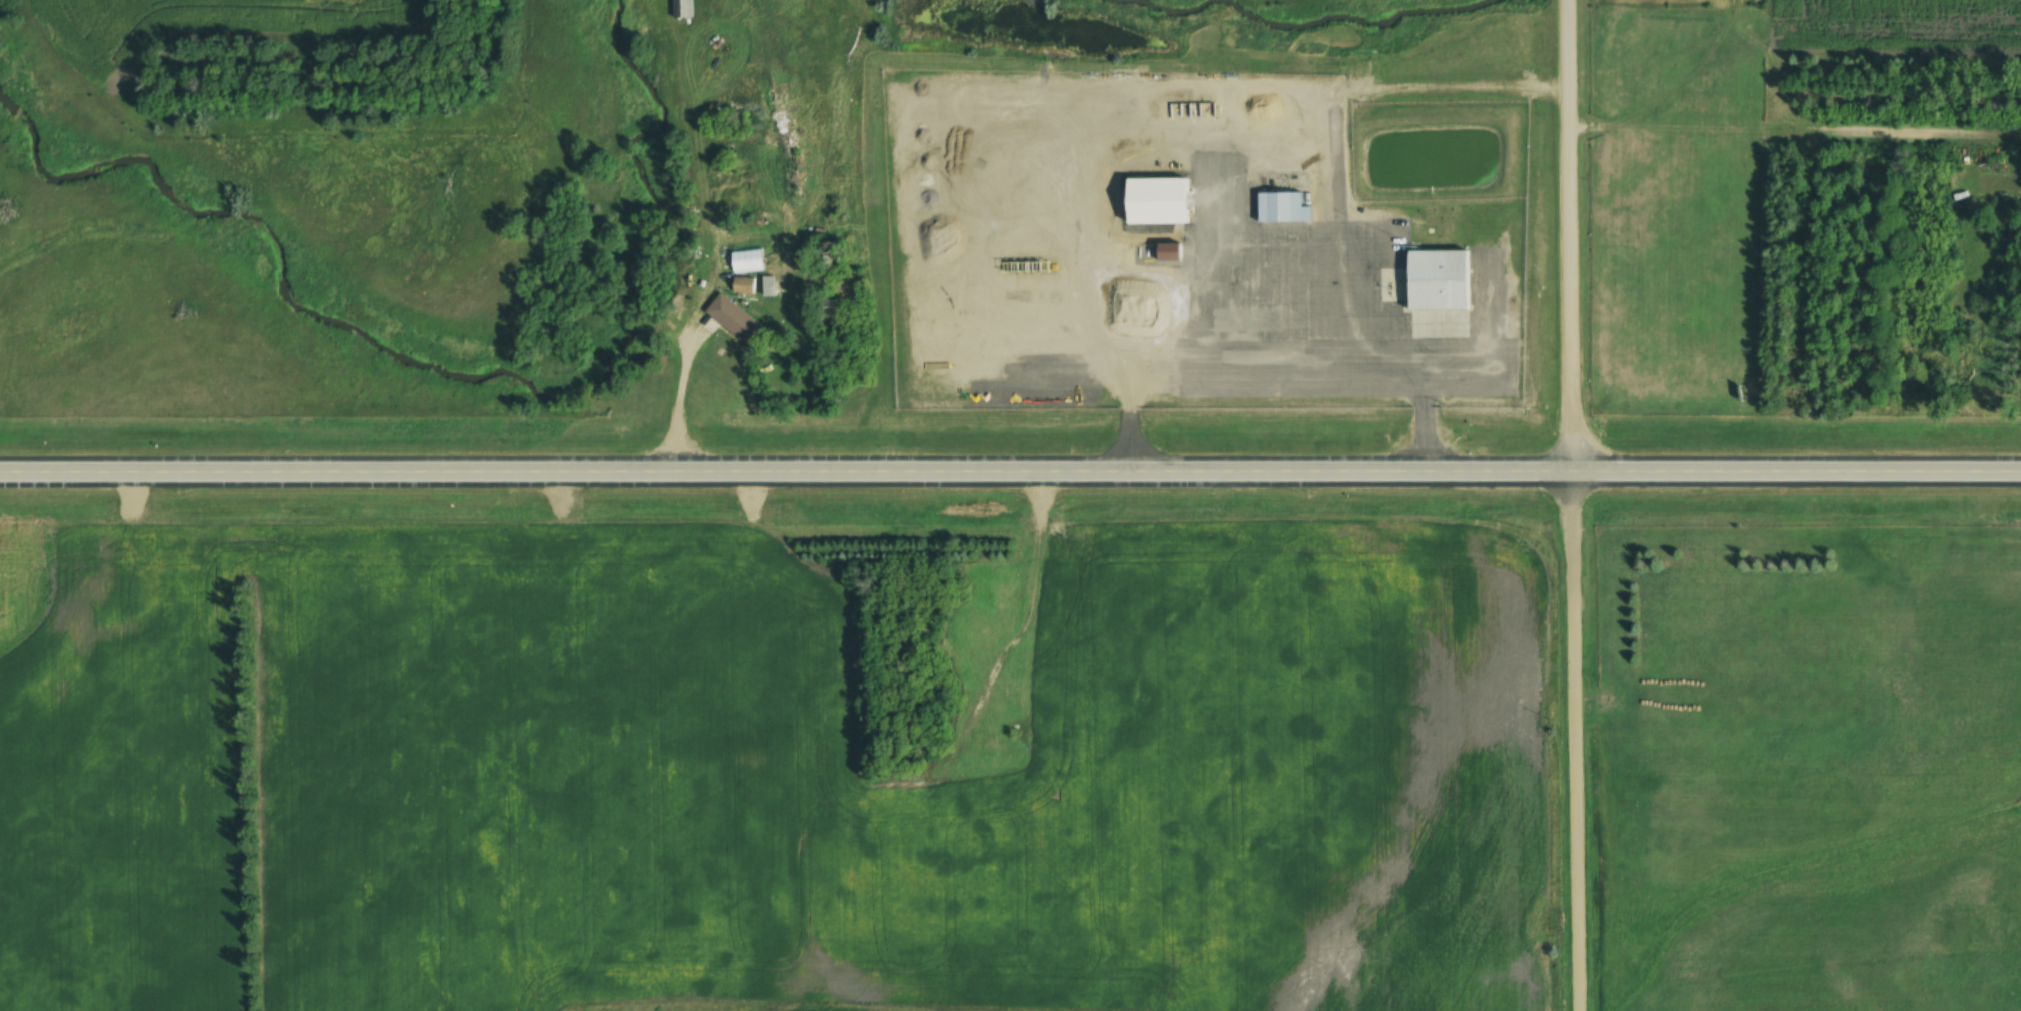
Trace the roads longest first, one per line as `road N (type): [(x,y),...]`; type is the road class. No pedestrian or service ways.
road 1 (trunk): [(2020,477),(0,481)]
road 2 (residential): [(1578,1010),(1565,0)]

